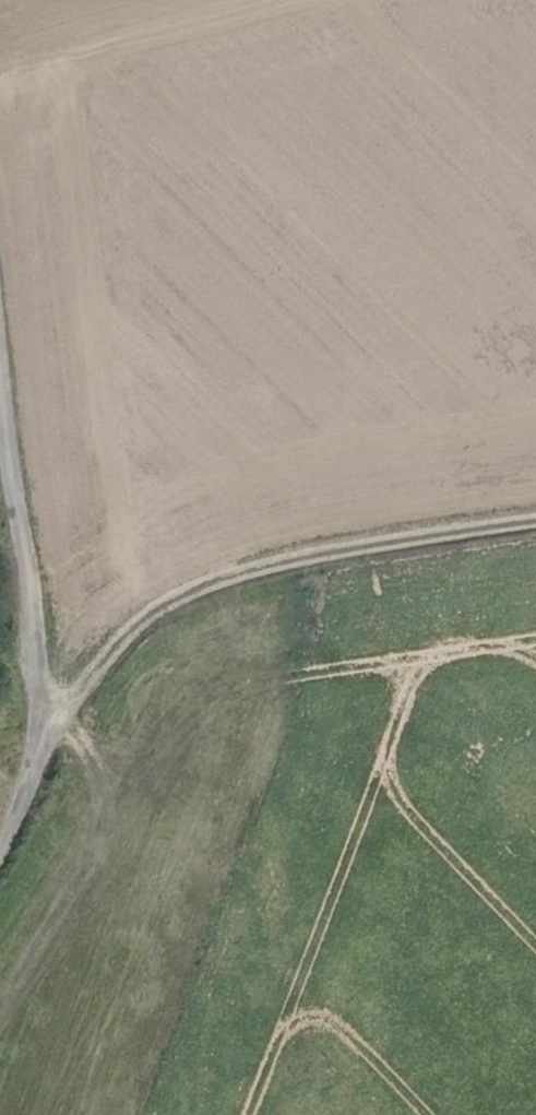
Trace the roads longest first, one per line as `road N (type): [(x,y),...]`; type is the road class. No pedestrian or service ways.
road 1 (track): [(43,753),(114,653),(187,596),(312,556),(535,518)]
road 2 (track): [(0,364),(43,753)]

